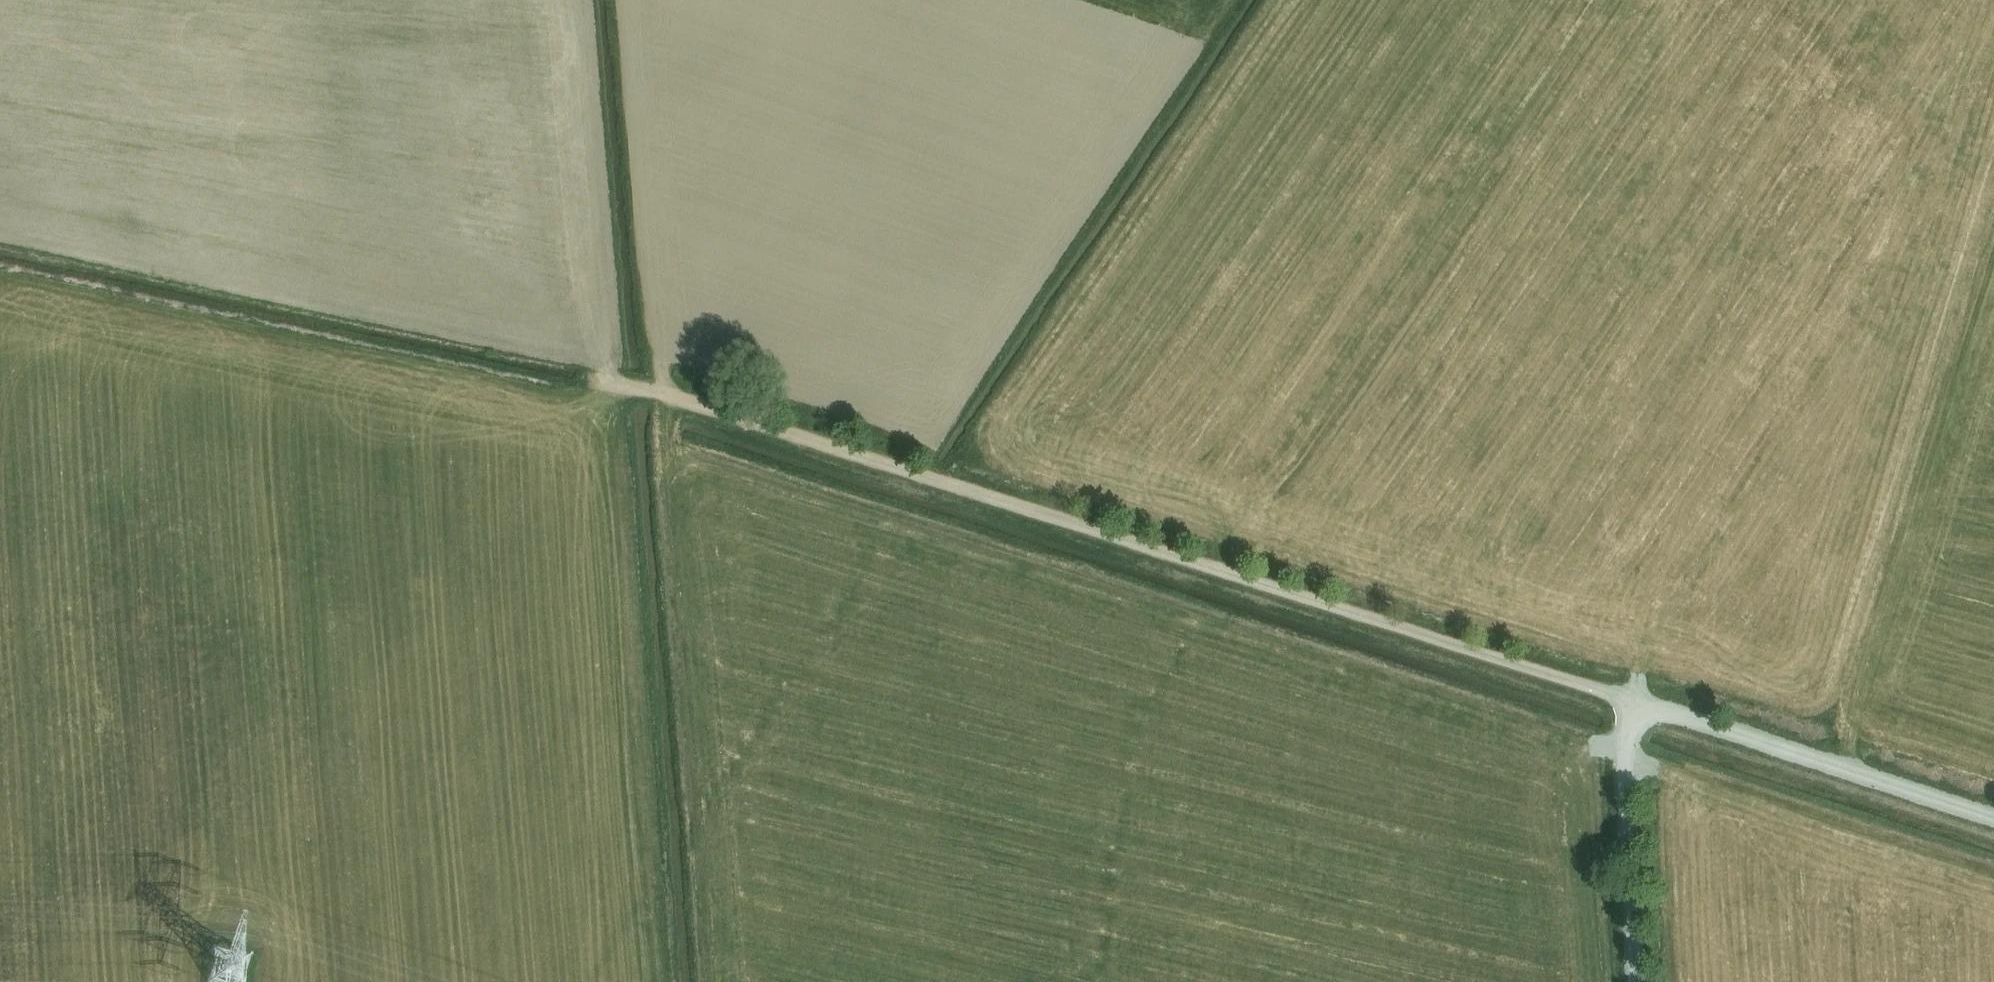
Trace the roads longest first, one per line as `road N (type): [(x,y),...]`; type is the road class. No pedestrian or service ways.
road 1 (unclassified): [(594,381),(1622,695)]
road 2 (unclassified): [(1622,695),(1993,814)]
road 3 (unclassified): [(1622,695),(1639,981)]

